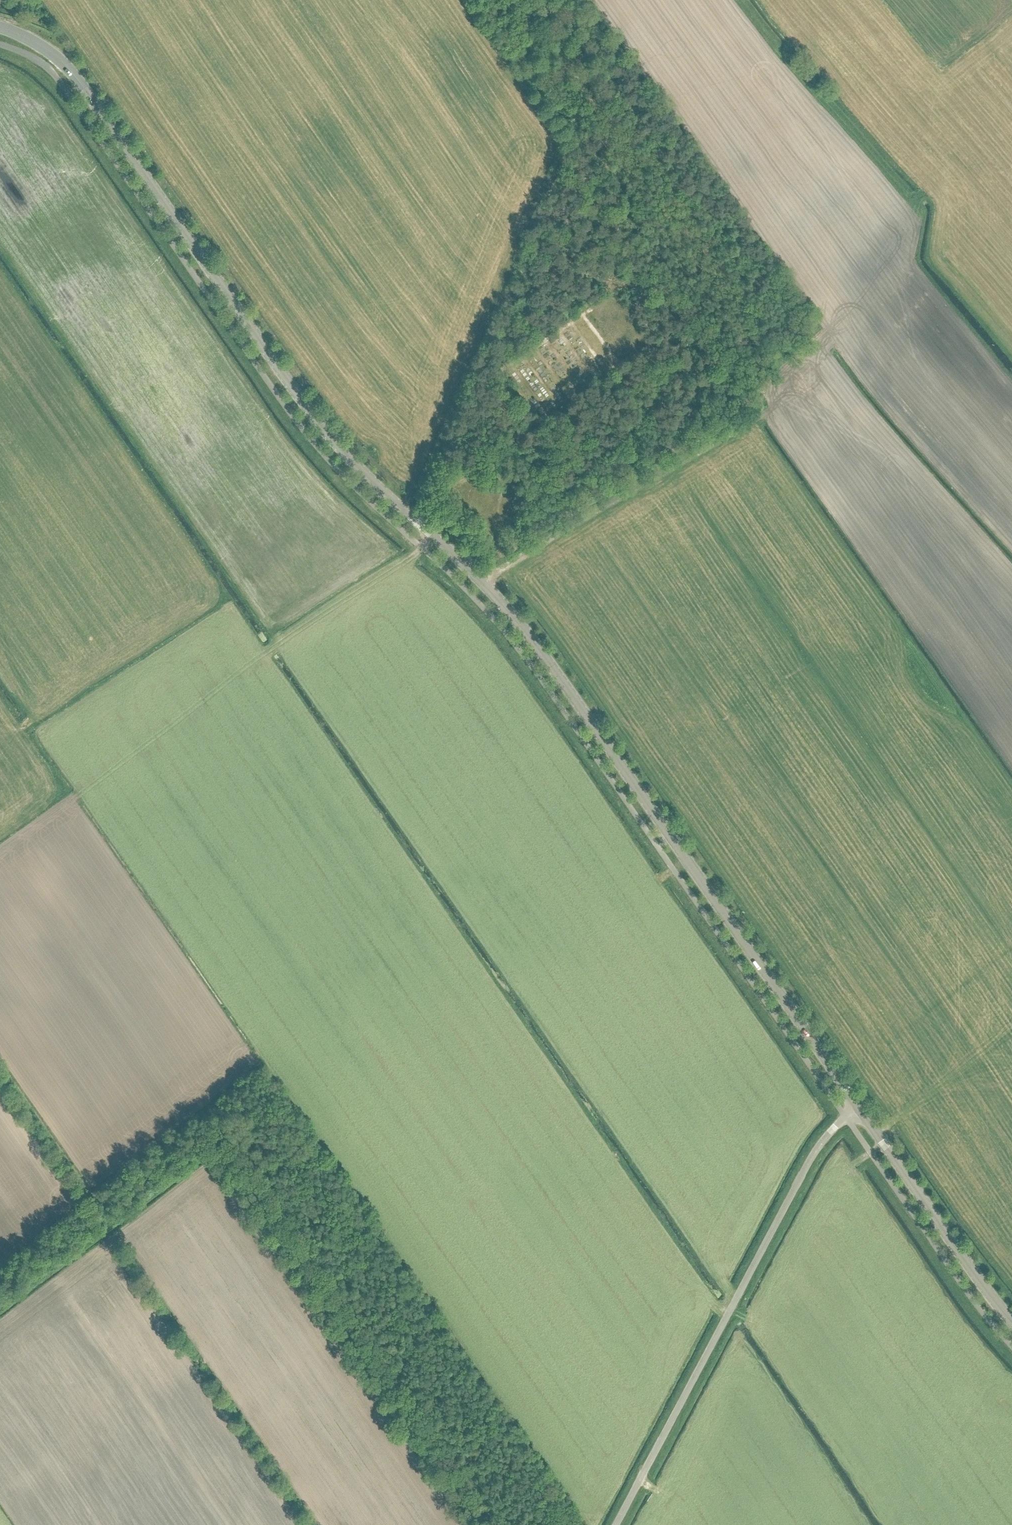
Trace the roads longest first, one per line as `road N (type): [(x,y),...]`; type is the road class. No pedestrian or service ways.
road 1 (tertiary): [(858,1107),(522,627),(319,422),(68,68),(0,27)]
road 2 (unclassified): [(616,1524),(808,1160),(858,1107)]
road 3 (track): [(740,0),(917,211)]
road 4 (tertiary): [(1011,1321),(858,1107)]

